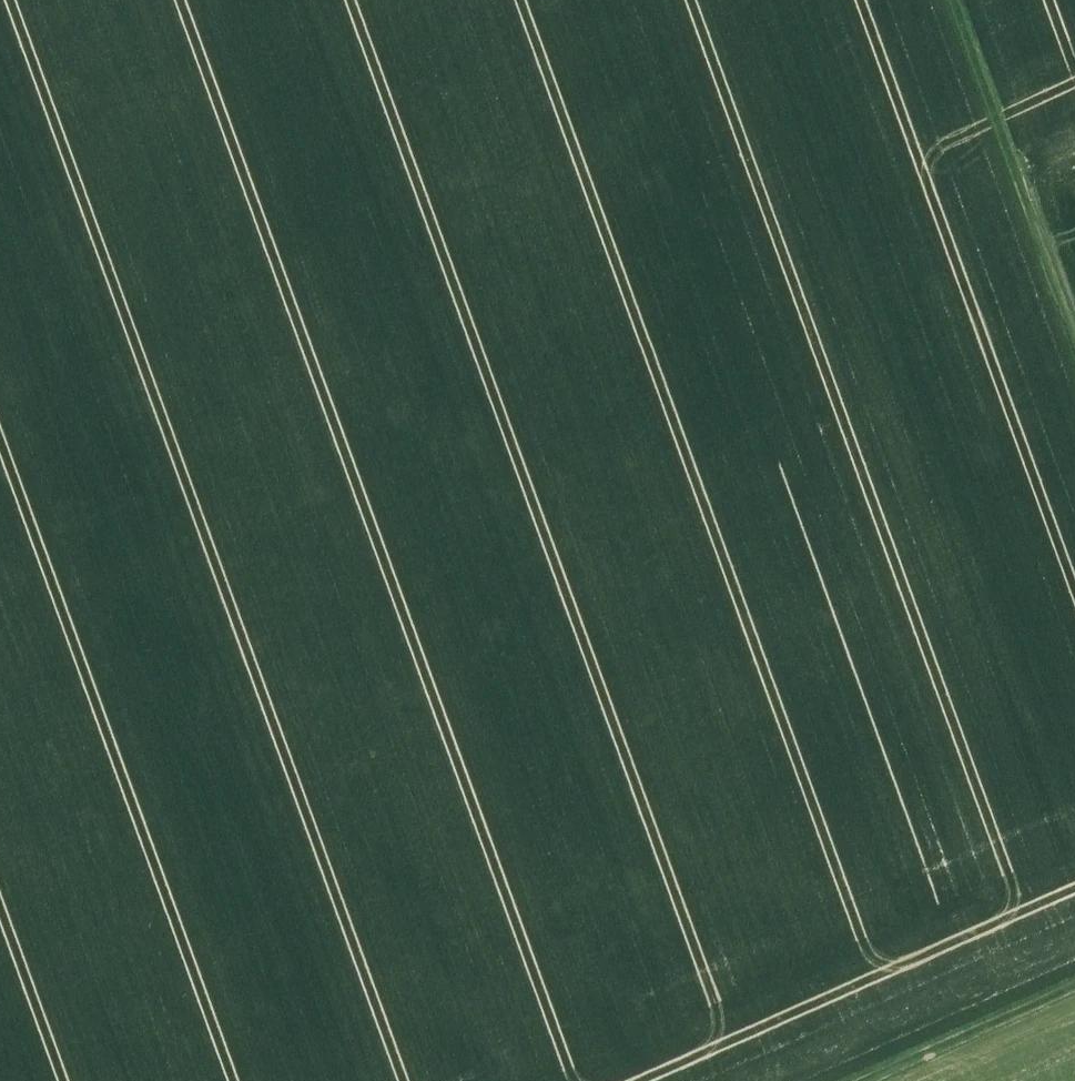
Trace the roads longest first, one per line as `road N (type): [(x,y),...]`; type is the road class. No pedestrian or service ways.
road 1 (track): [(951,0),(1074,335)]
road 2 (track): [(1074,989),(868,1080)]

